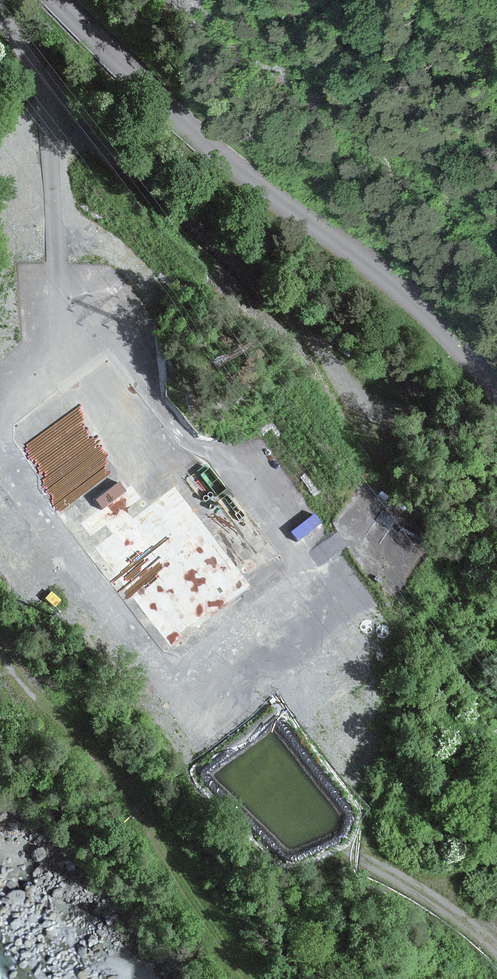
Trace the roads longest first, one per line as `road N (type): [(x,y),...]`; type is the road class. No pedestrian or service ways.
road 1 (tertiary): [(496,387),(411,295),(233,167),(57,0)]
road 2 (track): [(48,137),(103,149),(382,414)]
road 3 (track): [(252,978),(121,780),(0,665)]
road 4 (track): [(57,379),(44,283),(48,137),(40,98),(0,16)]
road 5 (track): [(57,379),(222,515),(282,533),(337,533)]
road 6 (track): [(496,949),(362,858)]

